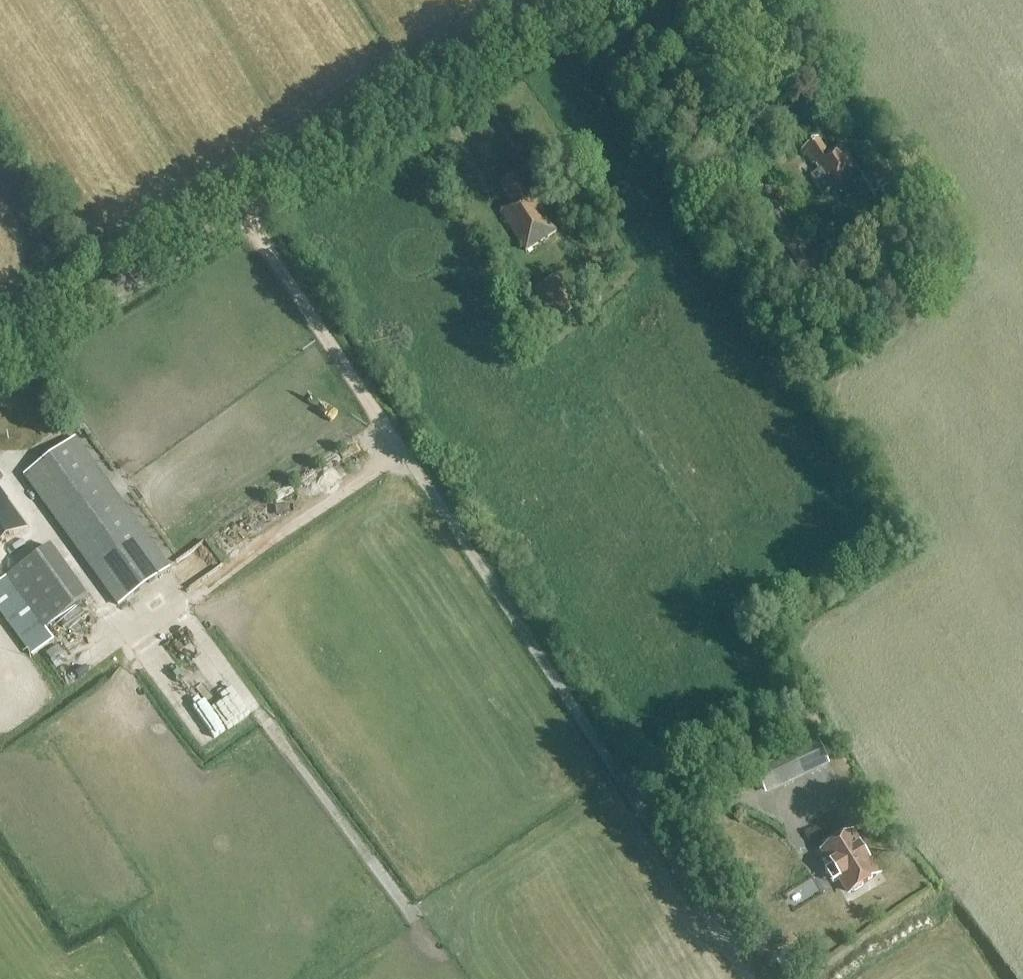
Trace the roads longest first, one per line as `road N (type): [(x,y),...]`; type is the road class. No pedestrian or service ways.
road 1 (track): [(761,978),(245,216)]
road 2 (unclassified): [(0,370),(605,0)]
road 3 (track): [(926,910),(826,978)]

